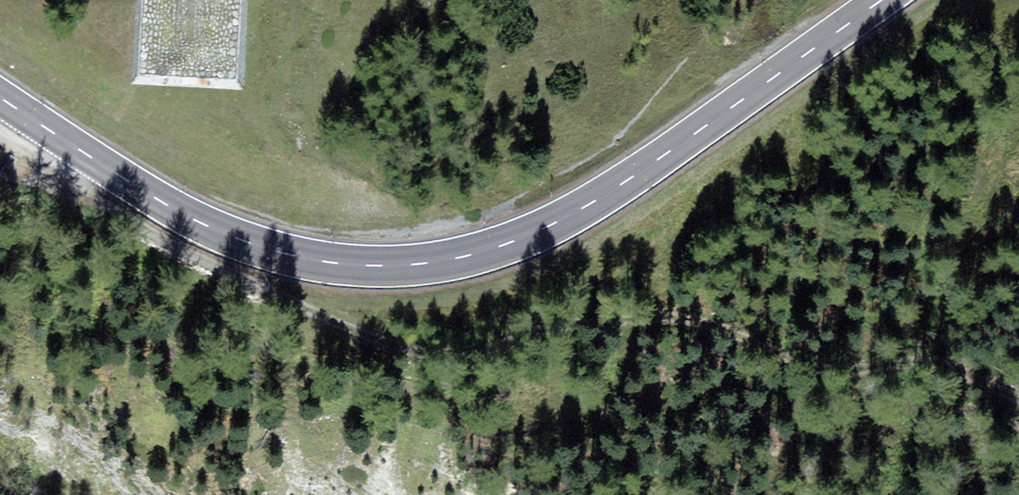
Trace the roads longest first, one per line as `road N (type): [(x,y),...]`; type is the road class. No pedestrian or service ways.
road 1 (primary): [(882,0),(554,224),(416,266),(296,257),(242,242),(167,205),(0,98)]
road 2 (track): [(242,242),(320,319),(470,362),(554,325),(641,309),(803,358),(916,371),(1018,394)]

